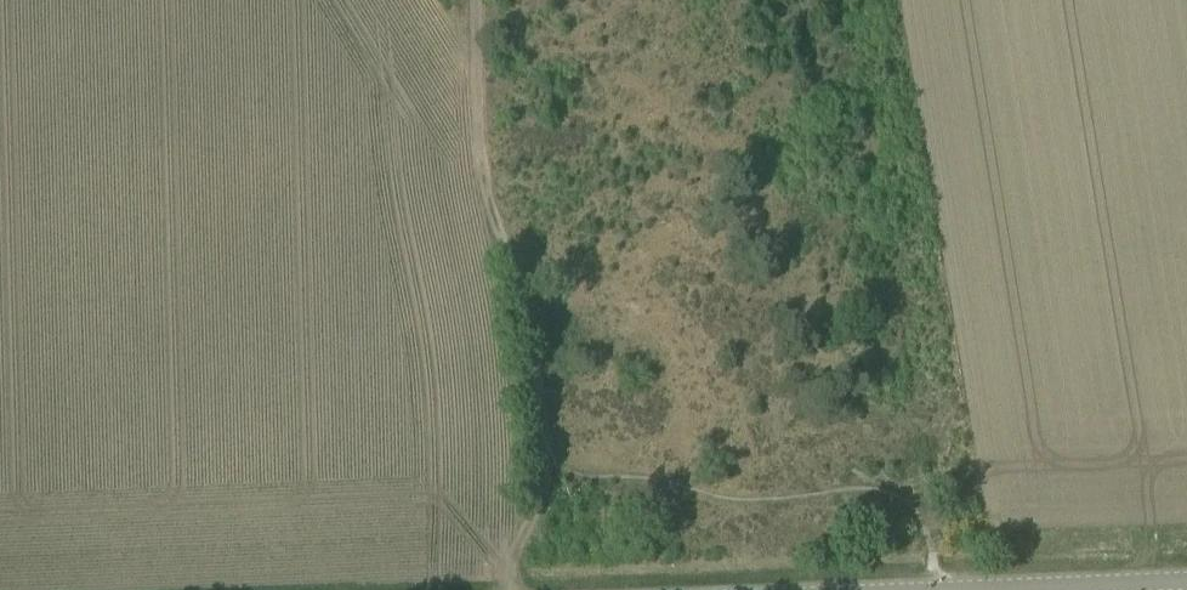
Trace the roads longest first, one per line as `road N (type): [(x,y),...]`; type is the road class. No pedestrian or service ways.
road 1 (track): [(477,0),(477,157),(525,296),(546,463)]
road 2 (track): [(546,463),(729,499),(886,493),(919,516),(938,589)]
road 3 (unclassified): [(981,589),(1186,580)]
road 4 (track): [(546,463),(510,589)]

